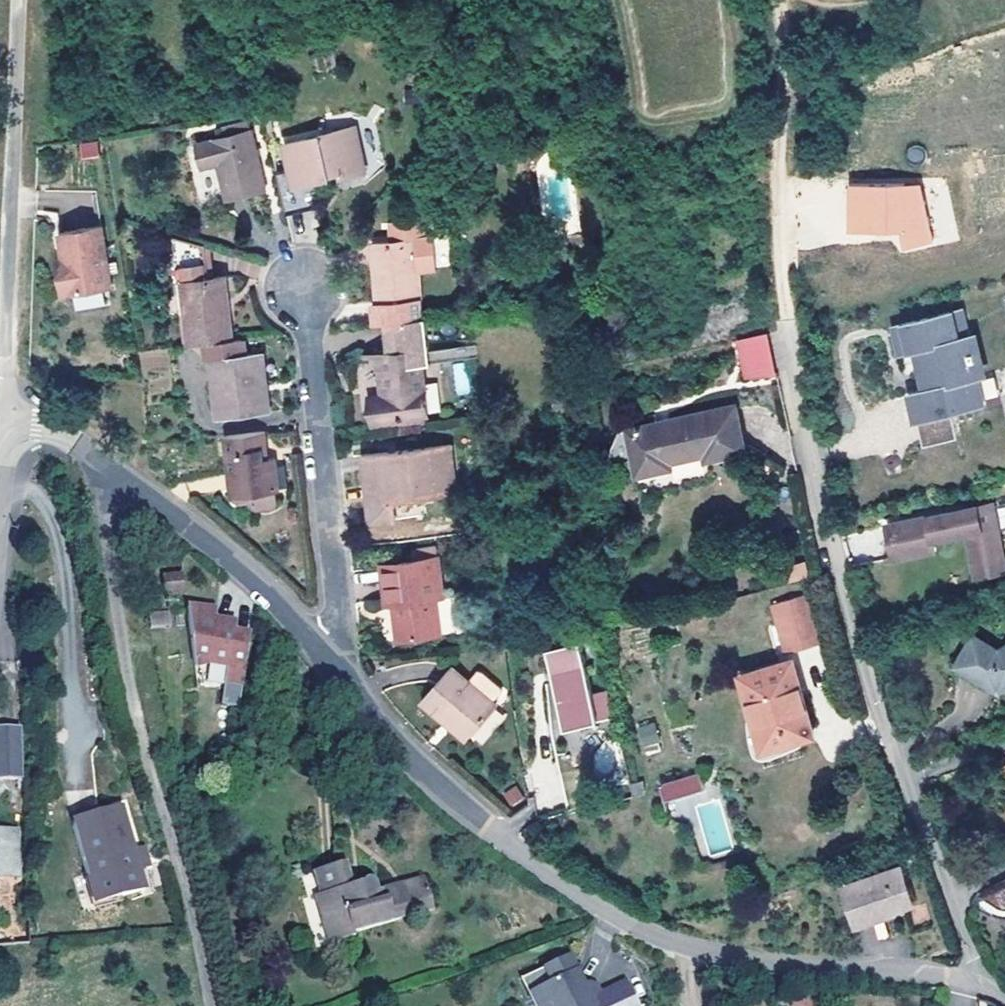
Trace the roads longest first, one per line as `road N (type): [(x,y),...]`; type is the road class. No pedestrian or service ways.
road 1 (residential): [(348,695),(472,818),(664,943),(764,963),(984,976)]
road 2 (residential): [(984,976),(863,655),(795,329)]
road 3 (residential): [(100,479),(154,761),(206,935),(213,1005)]
road 4 (residential): [(22,0),(9,421)]
road 5 (residential): [(348,695),(302,279)]
road 6 (residential): [(100,479),(225,570),(348,695)]
road 7 (track): [(784,0),(795,329)]

